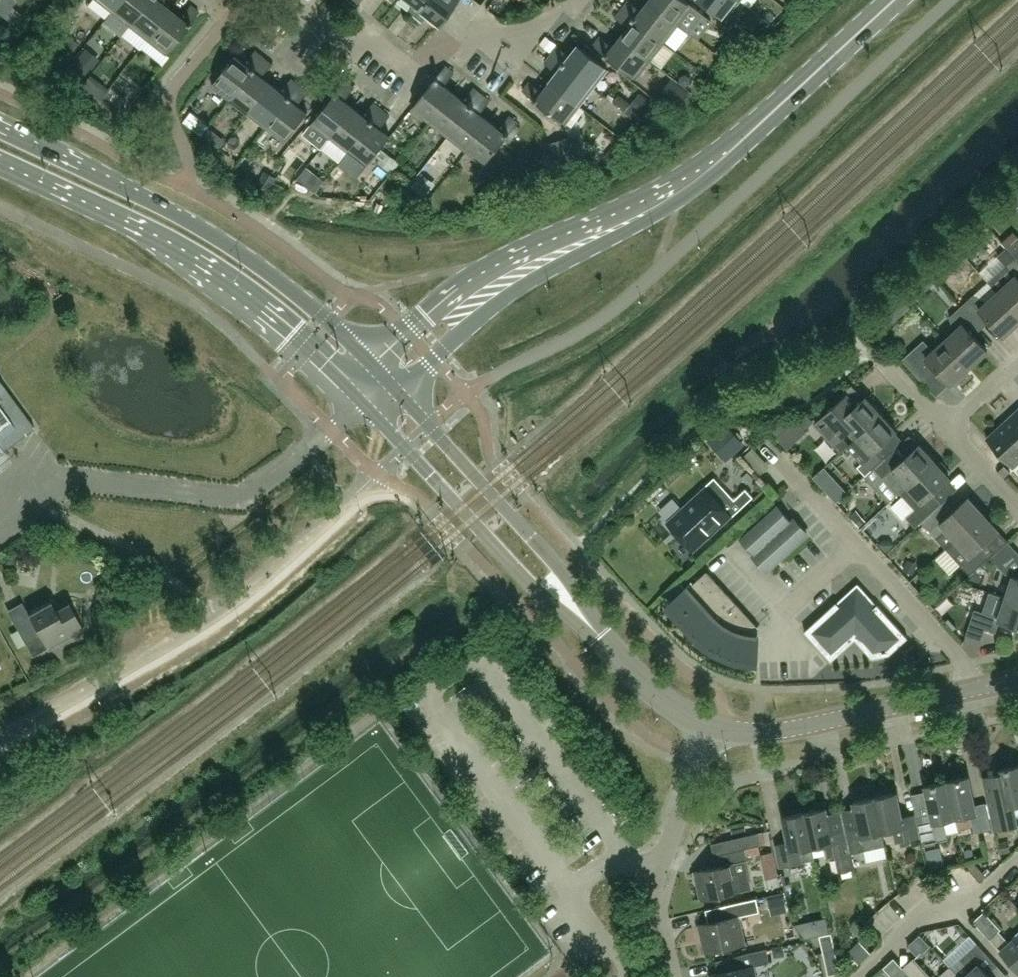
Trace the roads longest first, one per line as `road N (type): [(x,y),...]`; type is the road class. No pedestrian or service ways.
road 1 (secondary): [(372,364),(296,293),(218,237),(0,132)]
road 2 (secondary): [(0,164),(226,284),(308,348),(359,401)]
road 3 (residential): [(0,532),(72,480),(245,492),(359,401)]
road 4 (tertiary): [(359,401),(538,593),(614,651)]
road 5 (secondary): [(674,194),(490,268),(372,364)]
road 6 (secondary): [(396,391),(481,317),(674,194)]
road 7 (tertiary): [(614,651),(561,573),(396,391)]
road 8 (residential): [(292,0),(347,43),(404,64),(457,41),(514,35),(568,13),(578,0)]
road 9 (tertiary): [(710,725),(786,731),(1017,683)]
road 10 (secondary): [(674,194),(893,0)]
road 11 (residential): [(674,976),(654,890),(710,725)]
road 12 (residential): [(1017,863),(988,891),(919,921),(859,976)]
road 13 (tertiary): [(710,725),(669,706),(614,651)]

